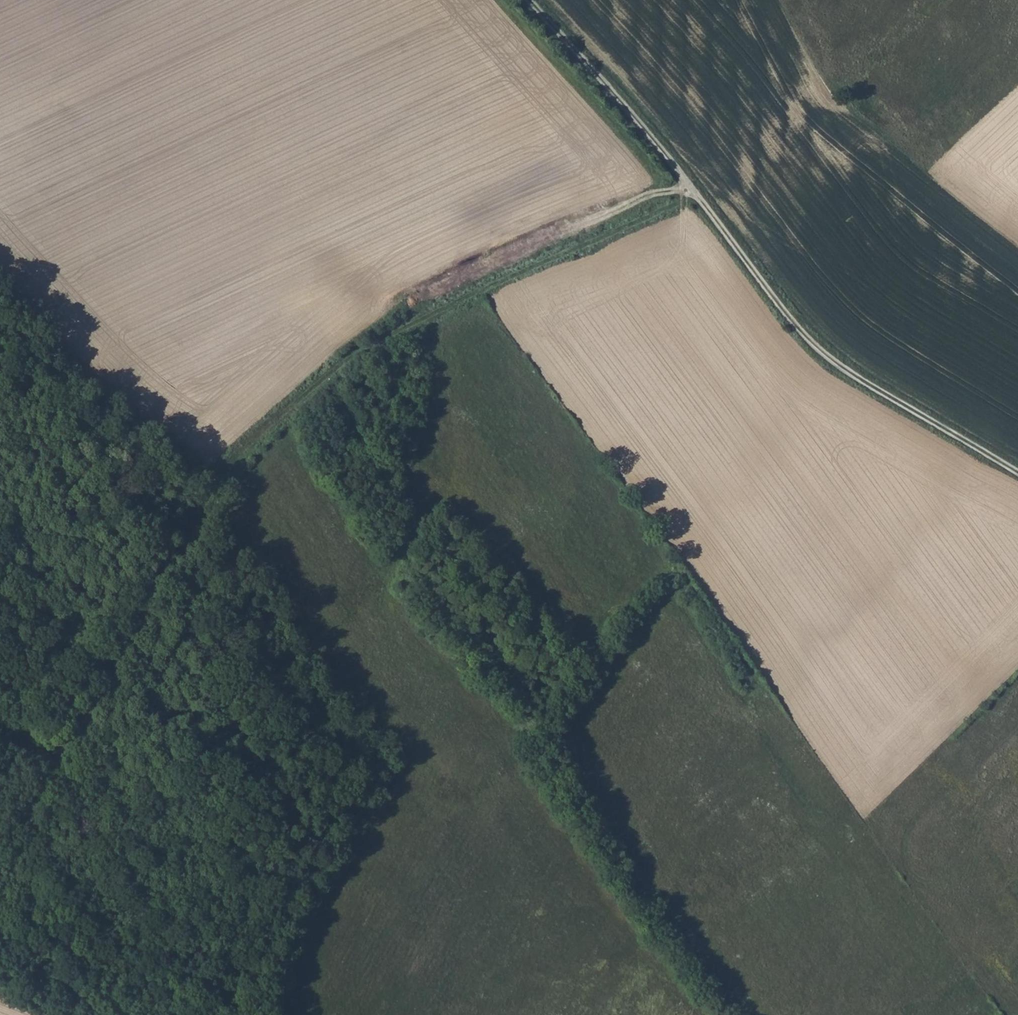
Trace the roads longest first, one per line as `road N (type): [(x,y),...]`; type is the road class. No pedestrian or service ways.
road 1 (track): [(528,0),(652,139),(816,348),(1017,474)]

